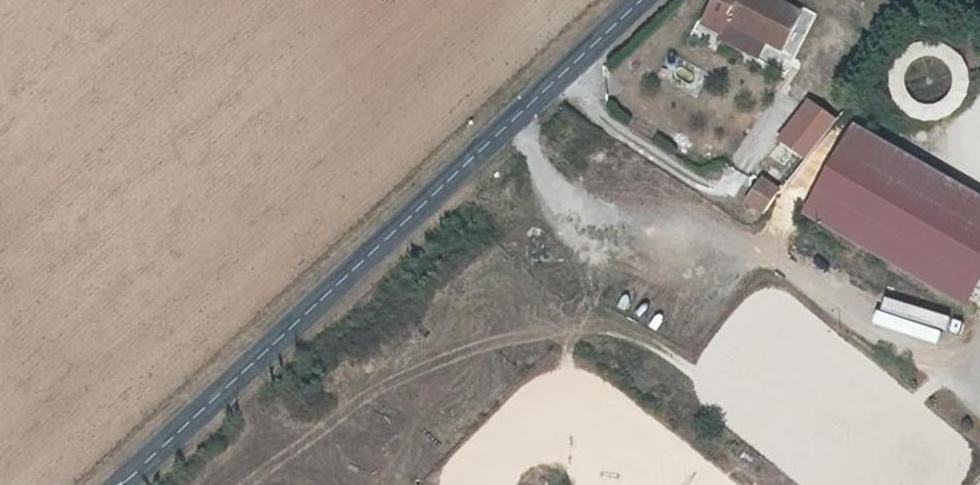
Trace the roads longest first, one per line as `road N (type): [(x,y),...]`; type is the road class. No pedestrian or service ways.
road 1 (tertiary): [(128,484),(657,0)]
road 2 (track): [(688,365),(585,322),(502,320),(454,338),(240,484)]

